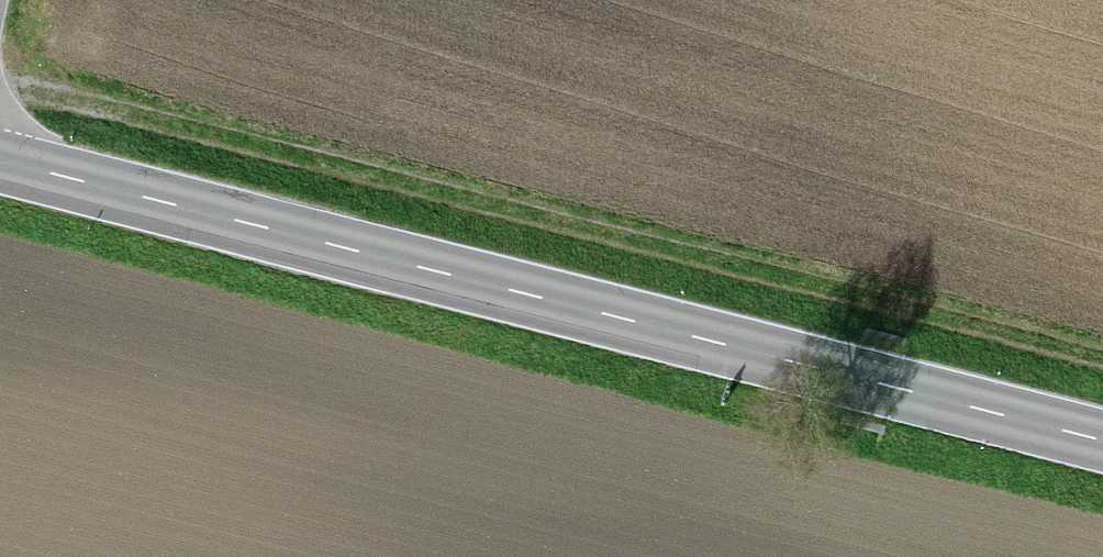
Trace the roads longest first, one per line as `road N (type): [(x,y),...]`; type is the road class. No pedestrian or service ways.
road 1 (secondary): [(0,161),(1102,443)]
road 2 (track): [(1102,372),(0,101)]

